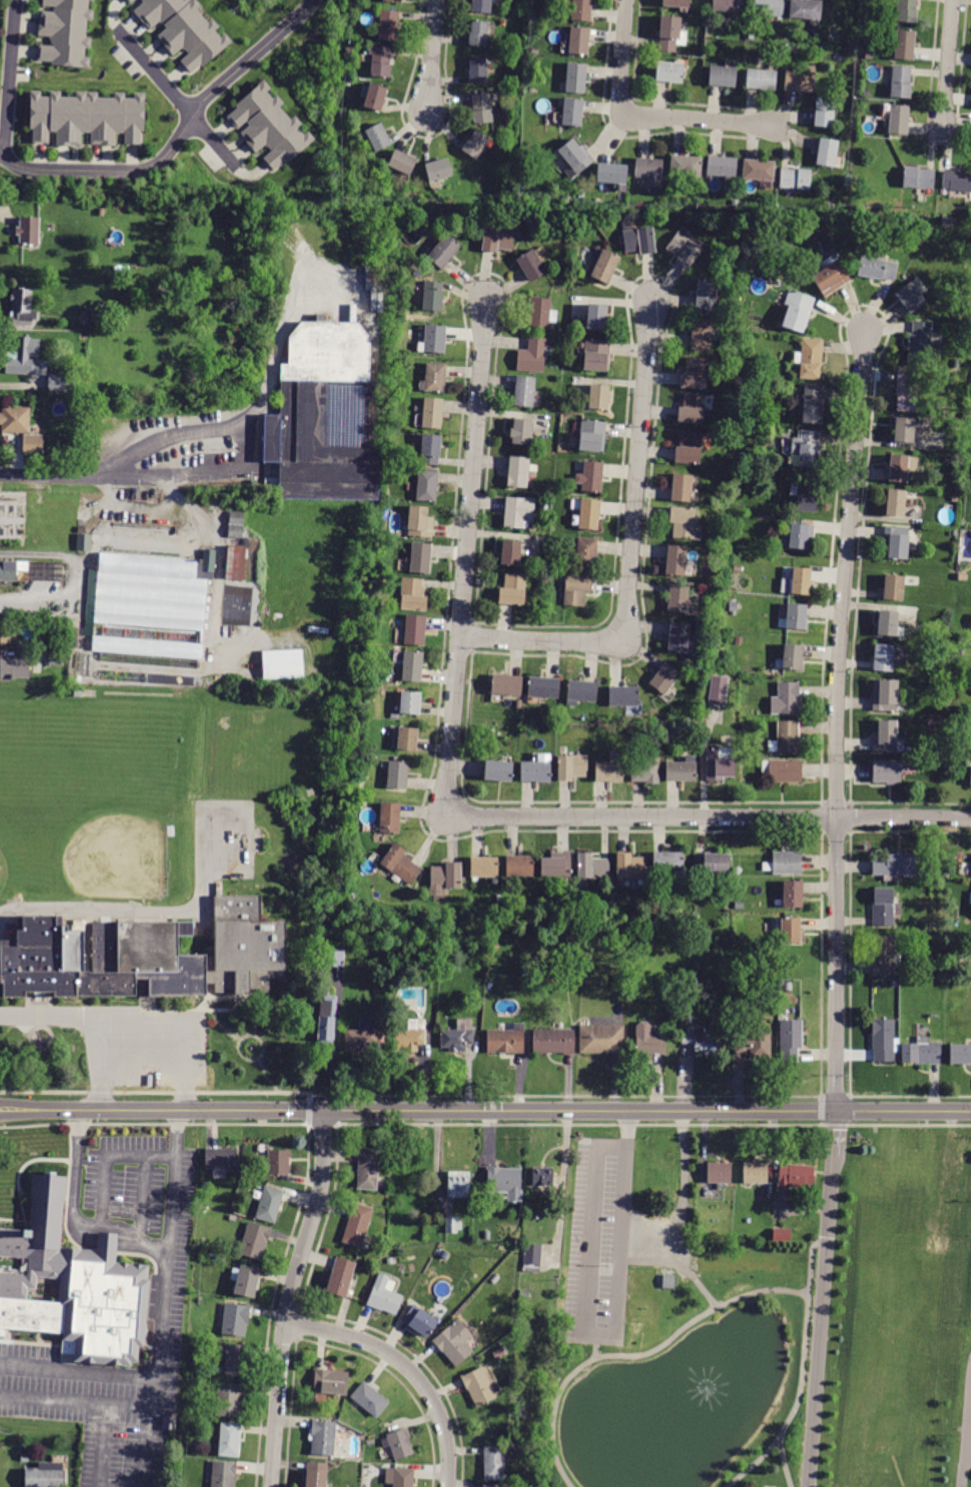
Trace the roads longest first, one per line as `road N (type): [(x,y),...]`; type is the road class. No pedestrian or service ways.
road 1 (residential): [(970,820),(445,817),(488,298)]
road 2 (tertiary): [(970,1111),(0,1108)]
road 3 (residential): [(836,1111),(839,655),(866,330)]
road 4 (residential): [(460,637),(624,642),(652,300)]
road 5 (residential): [(320,0),(205,106),(178,154),(158,170),(39,169),(0,155)]
road 6 (residential): [(271,1486),(284,1319),(320,1185),(322,1110)]
road 7 (residential): [(794,128),(618,114),(627,0)]
road 8 (residential): [(448,1486),(444,1428),(415,1376),(368,1342),(284,1319)]
road 9 (residential): [(244,170),(126,34)]
road 10 (residential): [(7,155),(18,0)]
road 11 (residential): [(941,152),(953,0)]

